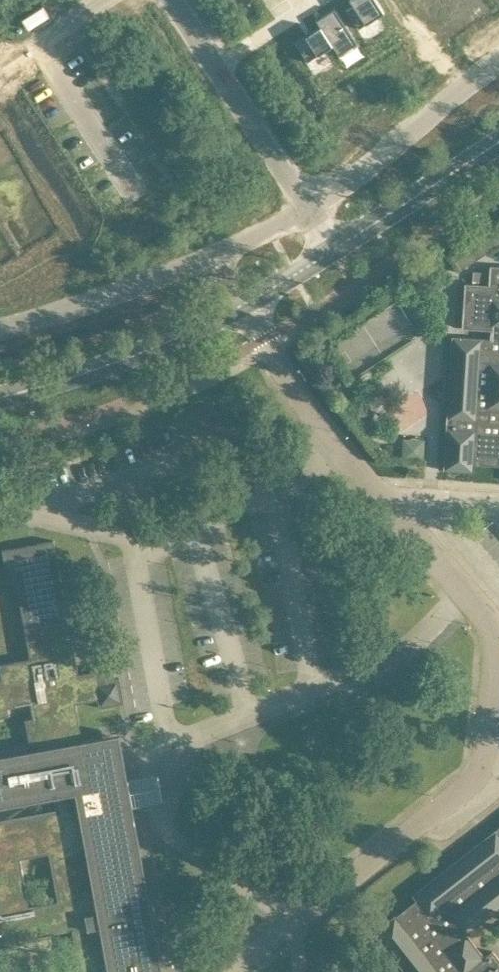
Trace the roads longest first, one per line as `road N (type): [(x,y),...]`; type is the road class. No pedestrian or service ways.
road 1 (unclassified): [(229,971),(493,763),(498,681)]
road 2 (unclassified): [(498,630),(259,341),(241,307)]
road 3 (unclassified): [(0,395),(119,365),(241,307)]
road 4 (residential): [(304,204),(170,0)]
road 5 (residential): [(498,62),(304,204)]
road 6 (unclassified): [(334,249),(498,143)]

